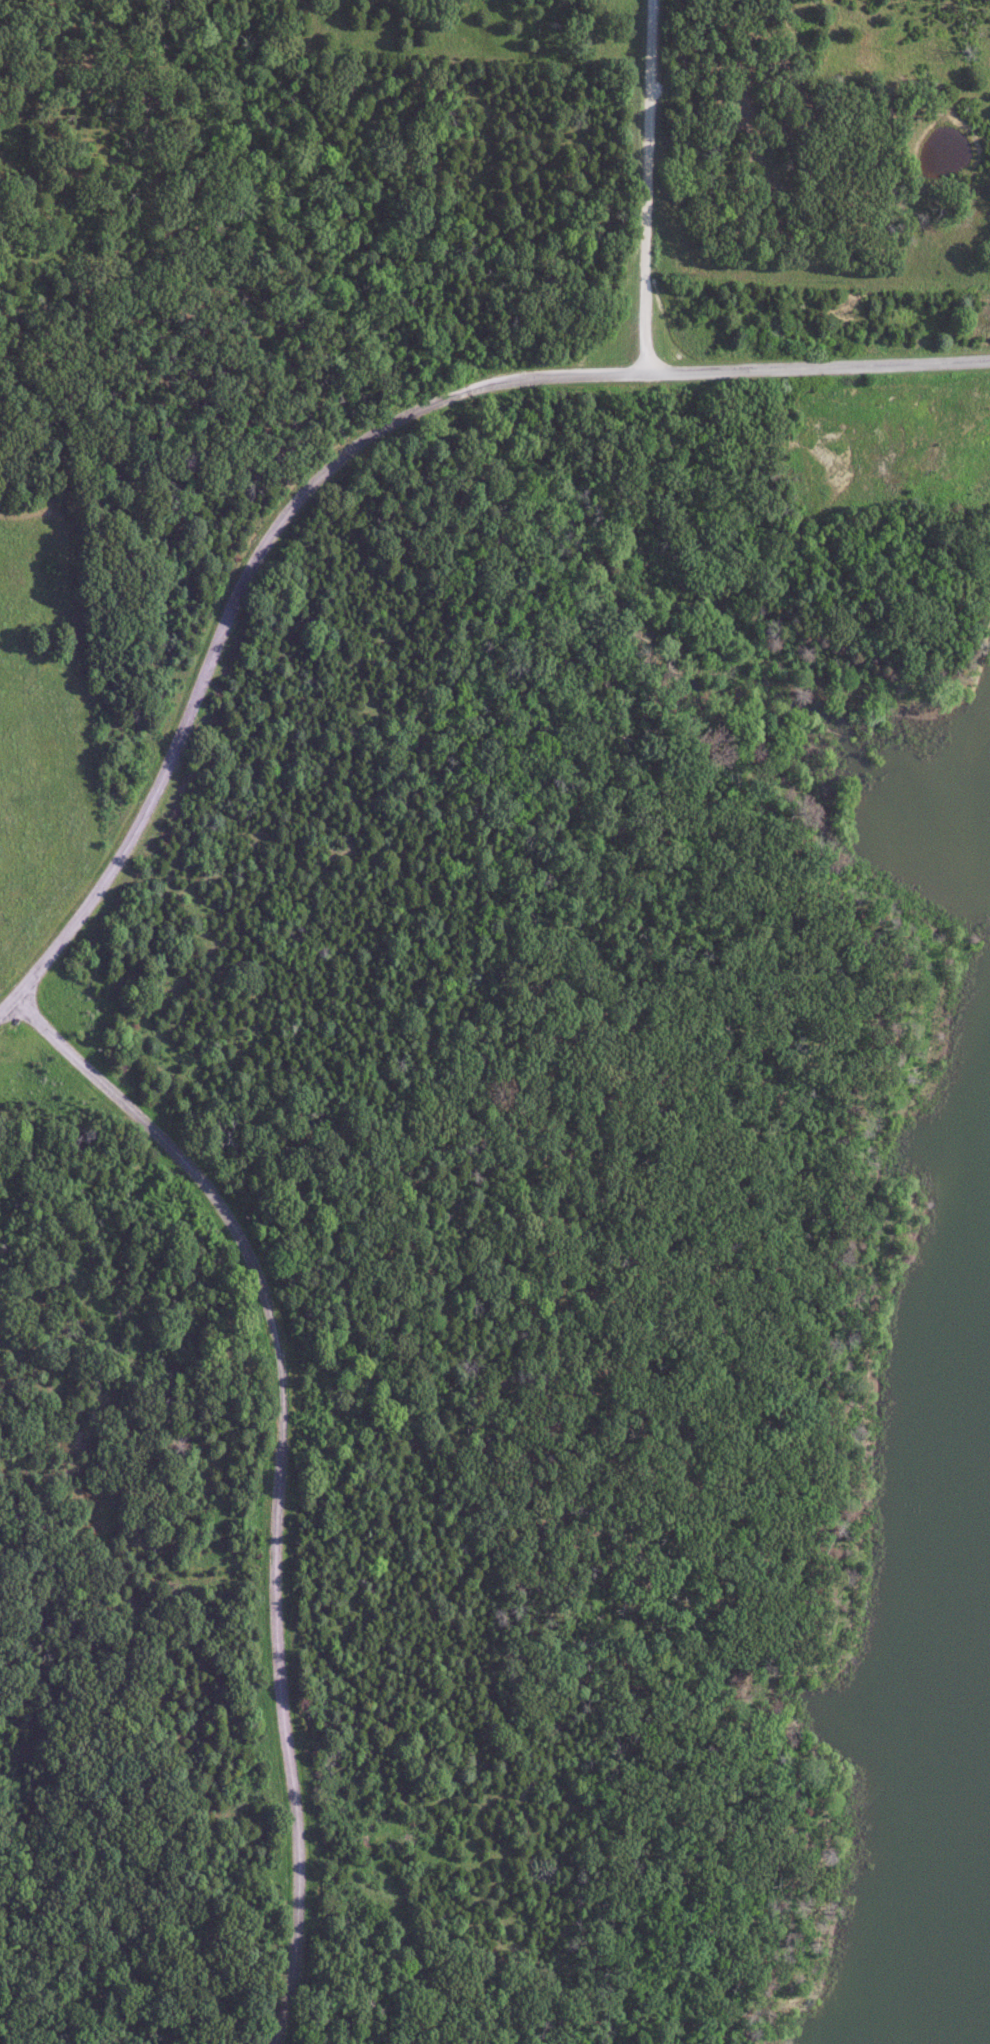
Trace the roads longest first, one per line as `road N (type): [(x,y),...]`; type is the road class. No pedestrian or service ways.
road 1 (residential): [(0,1005),(116,852),(247,566),(284,511),(389,422),(447,395),(526,376),(989,354)]
road 2 (residential): [(4,1000),(184,1162),(230,1223),(271,1335),(272,1606),(295,1907),(287,1992),(269,2043)]
road 3 (residential): [(647,0),(642,371)]

